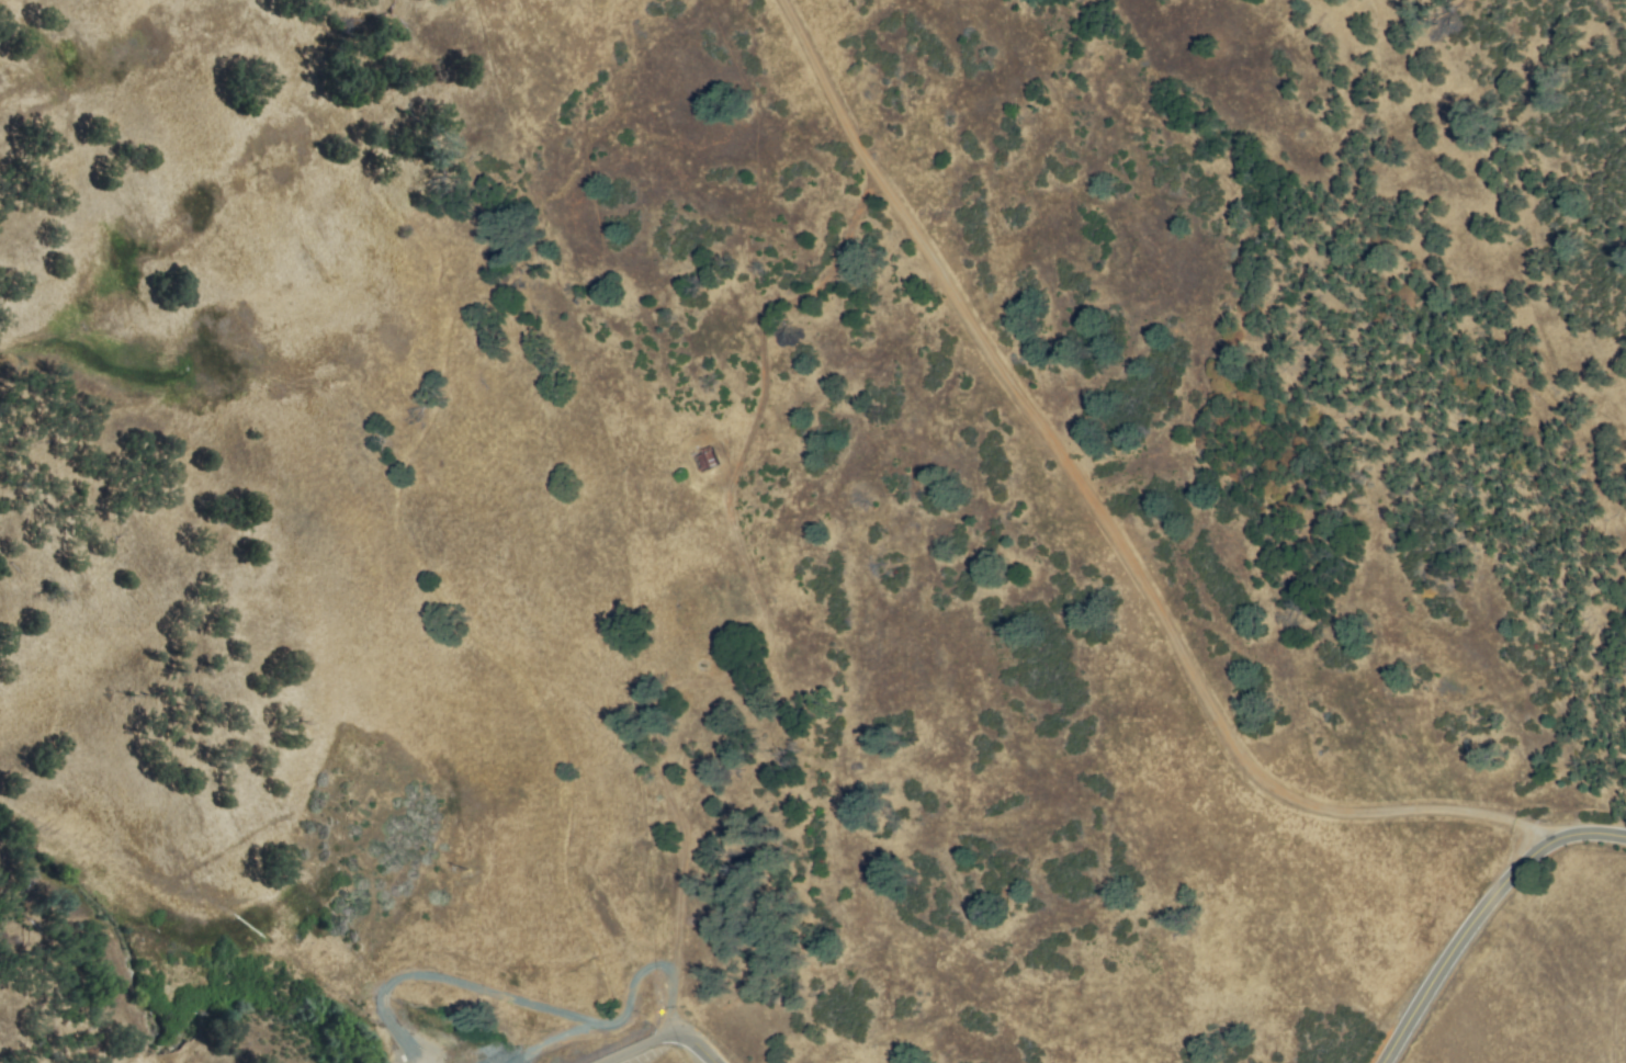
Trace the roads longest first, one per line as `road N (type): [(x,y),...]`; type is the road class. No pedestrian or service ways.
road 1 (tertiary): [(1382,1062),(1444,962),(1518,867),(1573,836),(1625,838)]
road 2 (tertiary): [(597,1062),(669,1038),(714,1062)]

